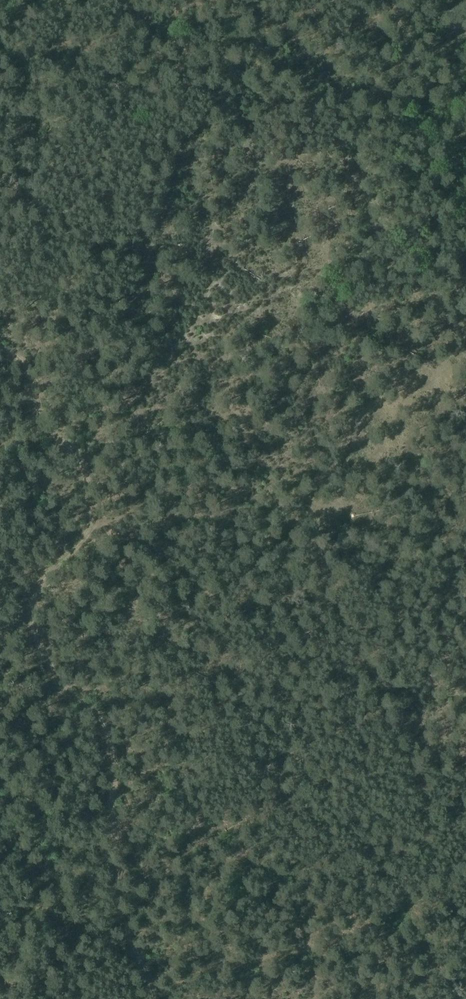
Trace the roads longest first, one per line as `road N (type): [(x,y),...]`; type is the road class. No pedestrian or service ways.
road 1 (track): [(154,998),(112,905),(121,845),(107,818),(110,737),(101,716),(53,688),(28,608),(29,592),(89,517),(73,452),(37,426),(13,346),(0,341)]
road 2 (track): [(465,374),(404,392),(371,472),(346,504),(314,518),(252,528),(189,517),(89,517)]

